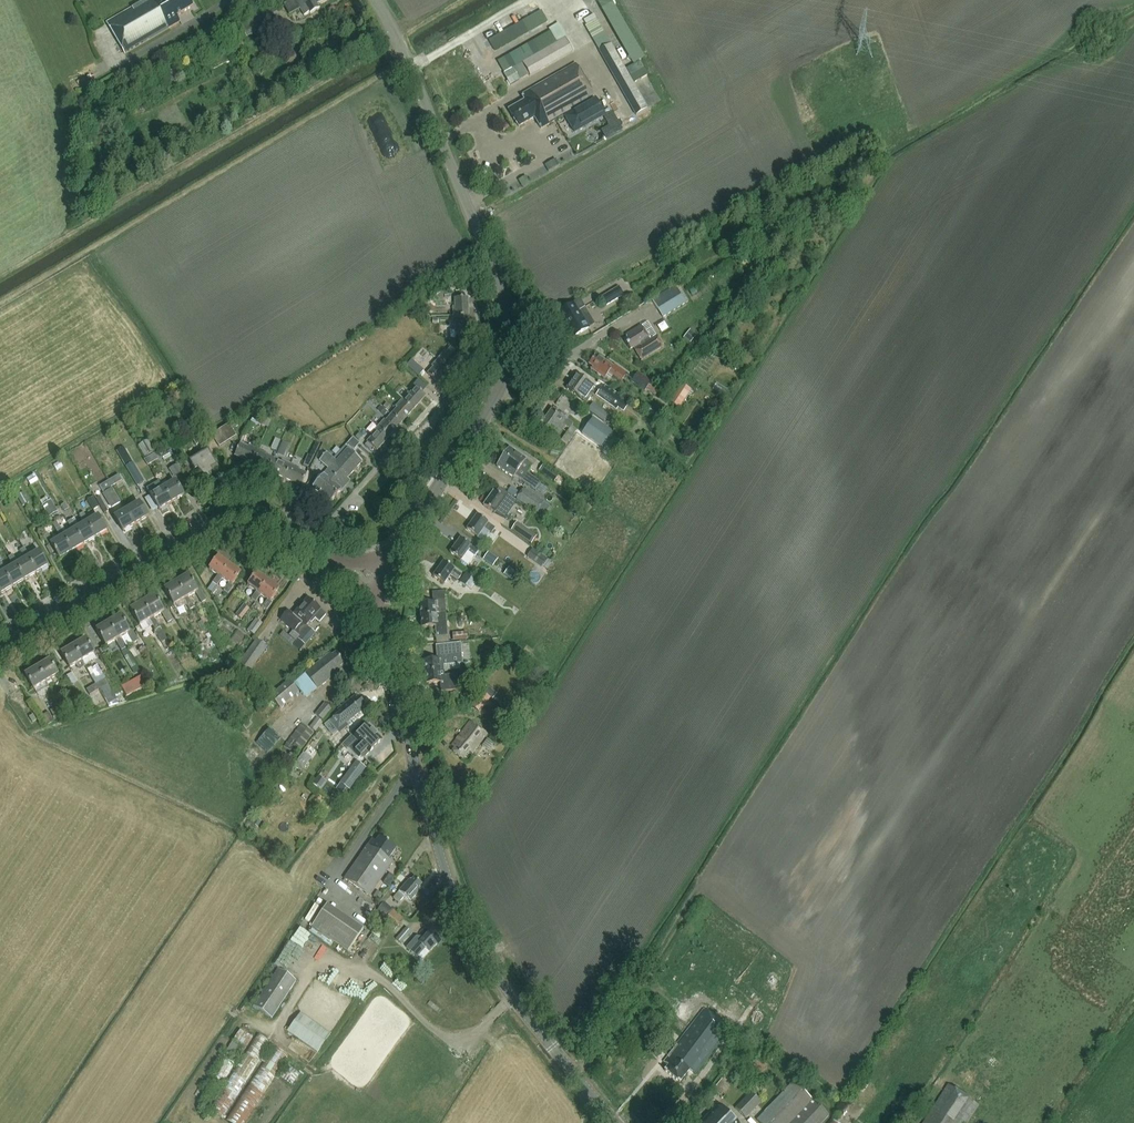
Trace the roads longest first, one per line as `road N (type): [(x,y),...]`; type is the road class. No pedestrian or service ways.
road 1 (tertiary): [(387,559),(501,389),(512,336),(496,274),(372,0)]
road 2 (tertiary): [(613,1122),(474,942),(451,890),(372,608)]
road 3 (tertiary): [(0,650),(232,514),(273,516),(335,563)]

